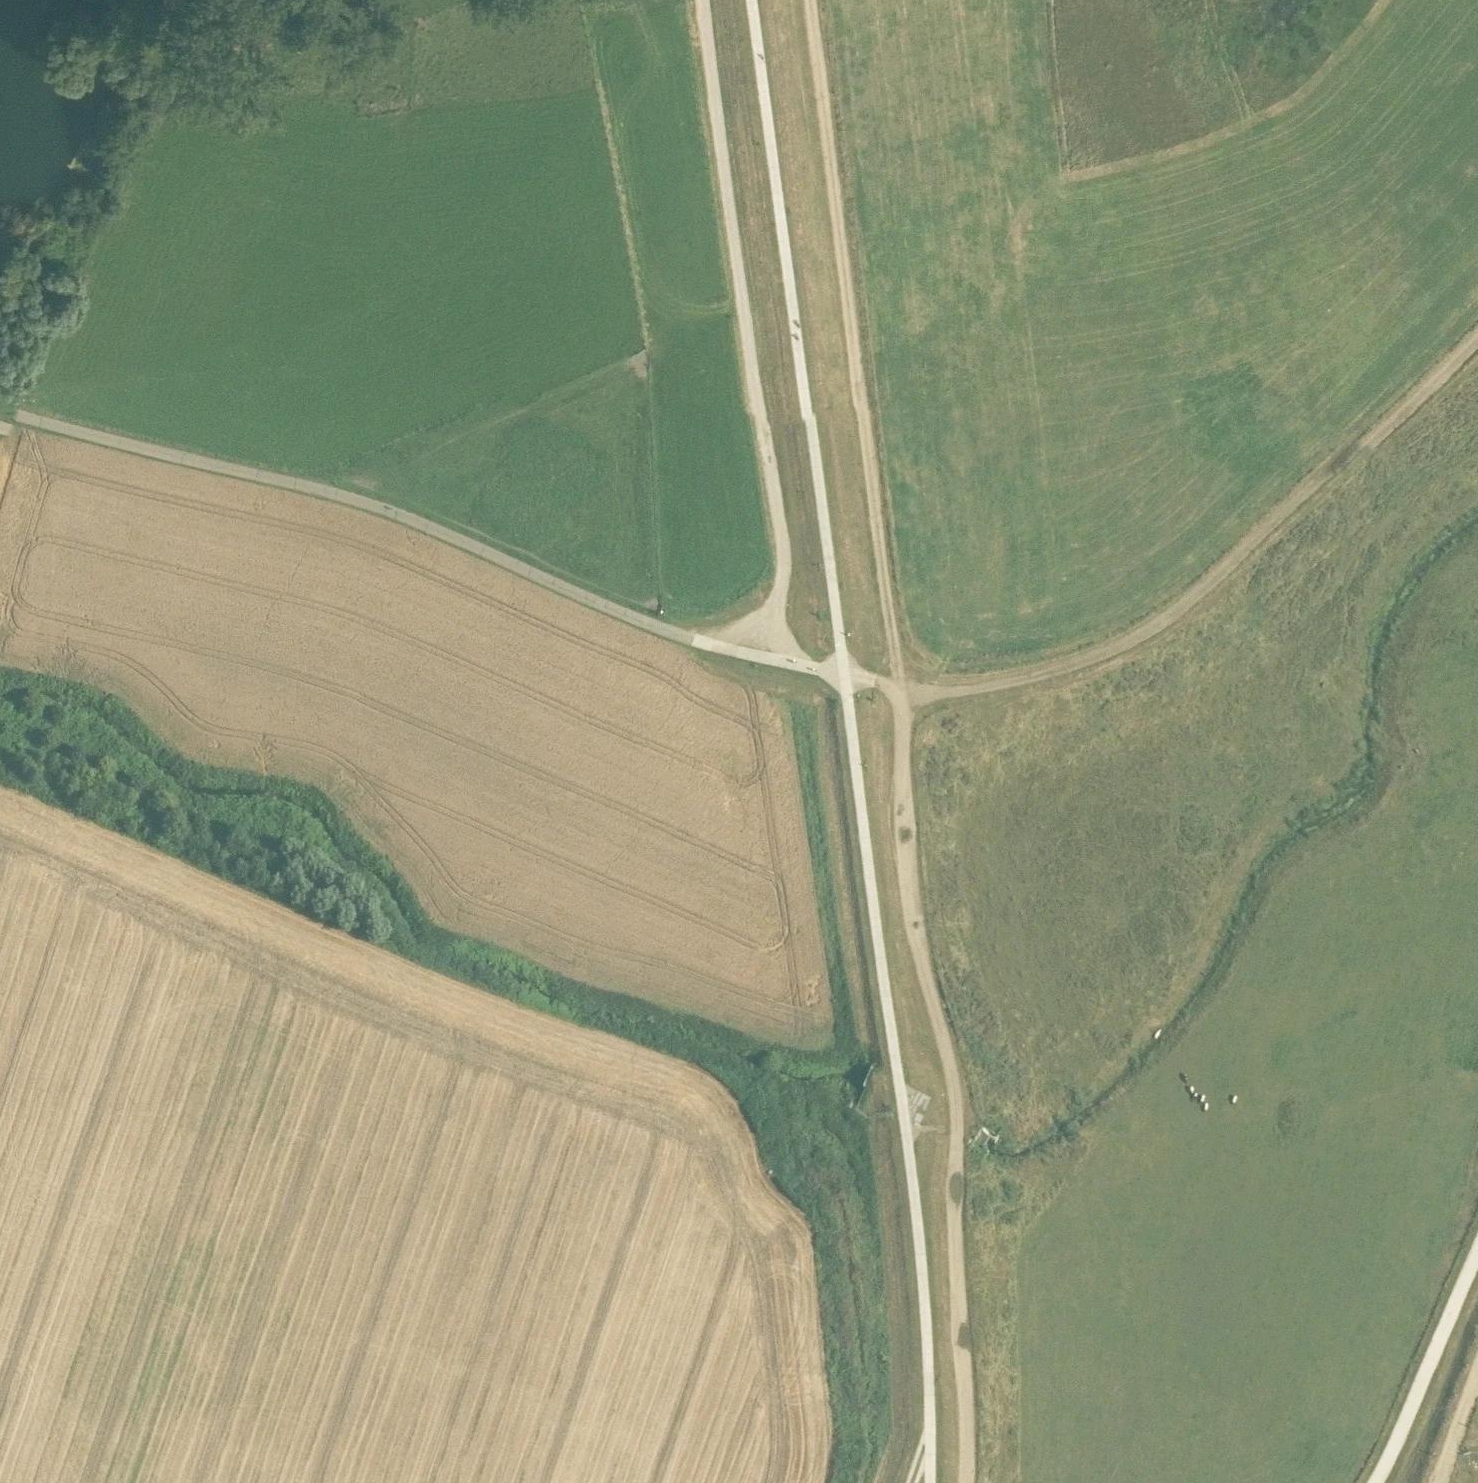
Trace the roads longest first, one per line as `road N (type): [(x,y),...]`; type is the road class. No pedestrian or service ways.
road 1 (track): [(809,0),(901,701),(924,987),(959,1114),(968,1482)]
road 2 (track): [(1477,331),(1182,617),(1077,670),(991,694),(901,701),(873,691)]
road 3 (unclassified): [(0,420),(401,524),(694,649)]
road 4 (track): [(752,663),(785,575),(704,0)]

